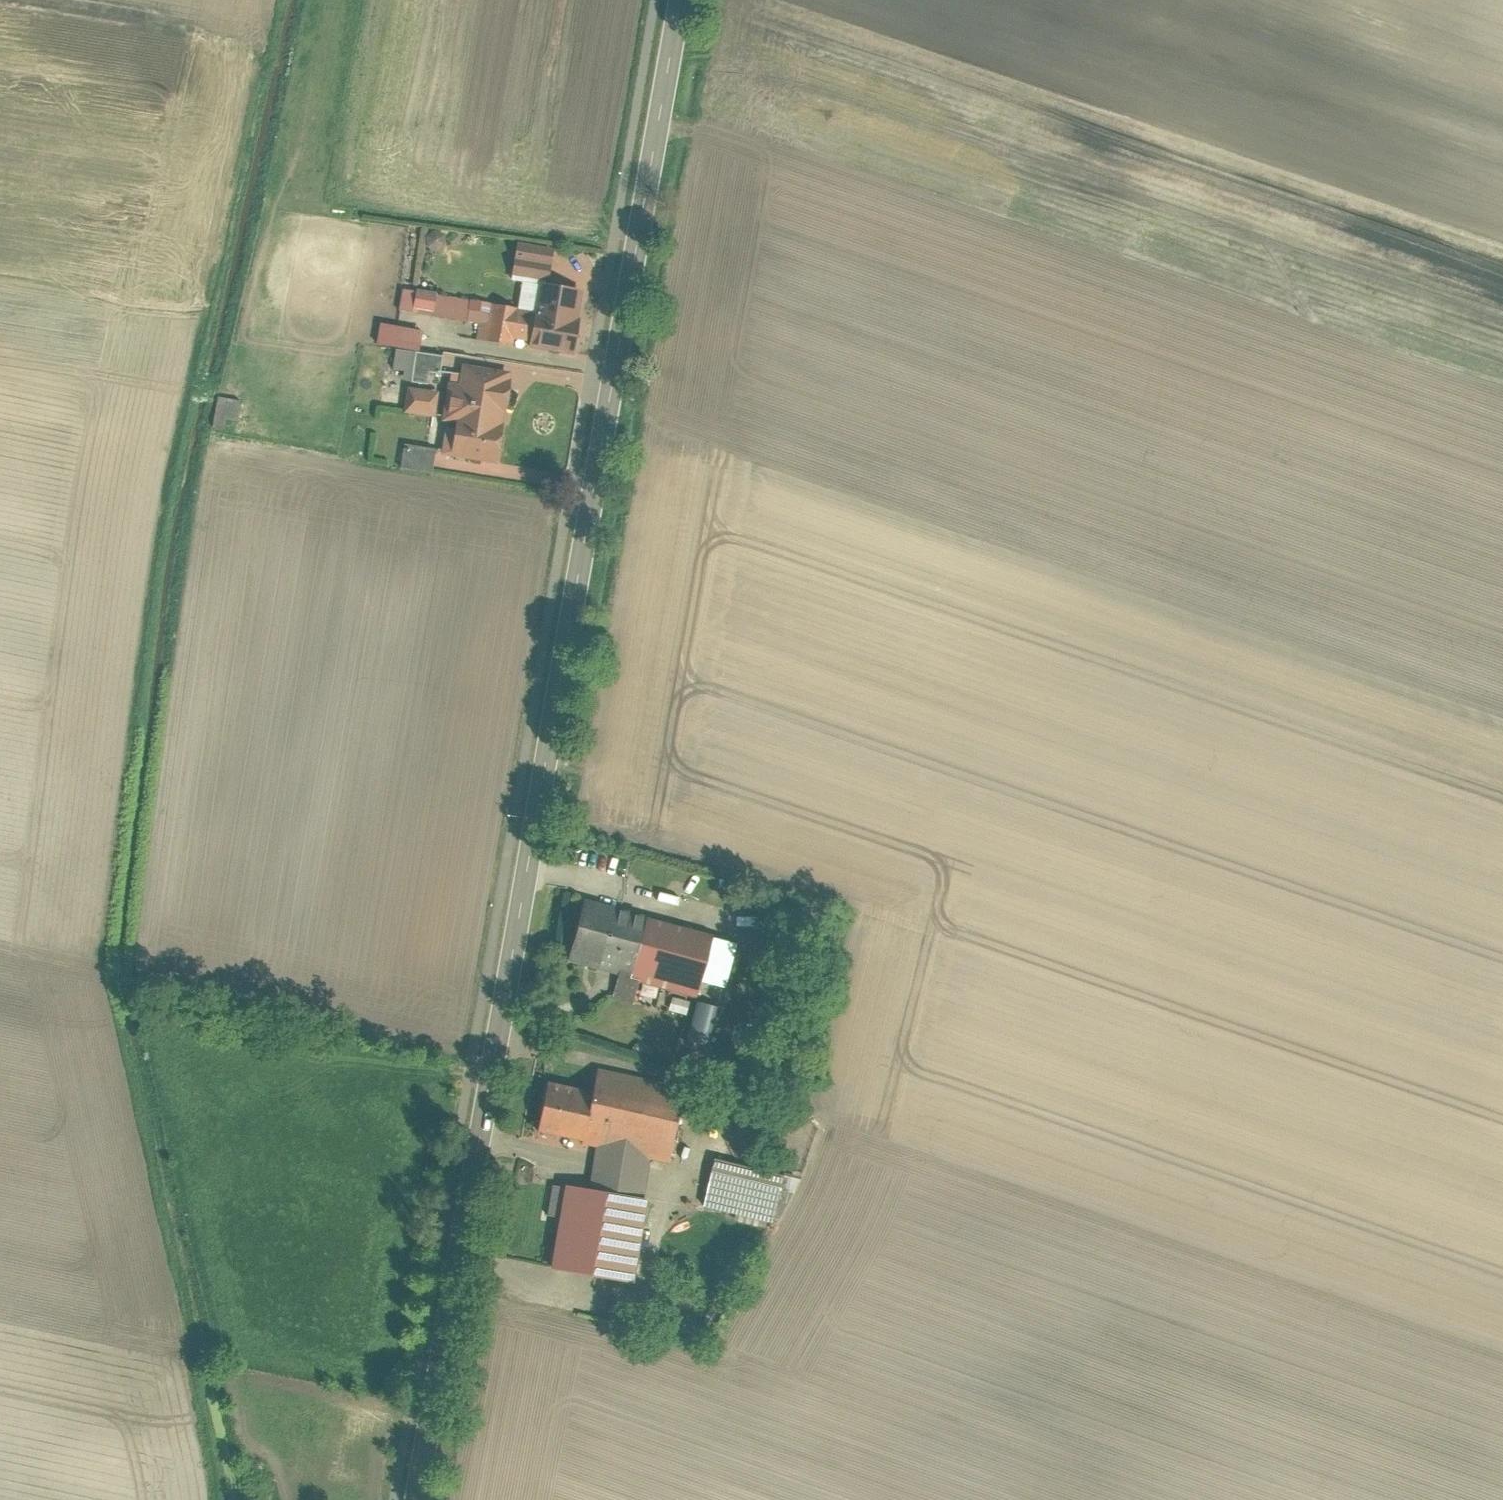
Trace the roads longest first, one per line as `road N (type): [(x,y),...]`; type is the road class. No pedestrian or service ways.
road 1 (tertiary): [(679,0),(404,1499)]

